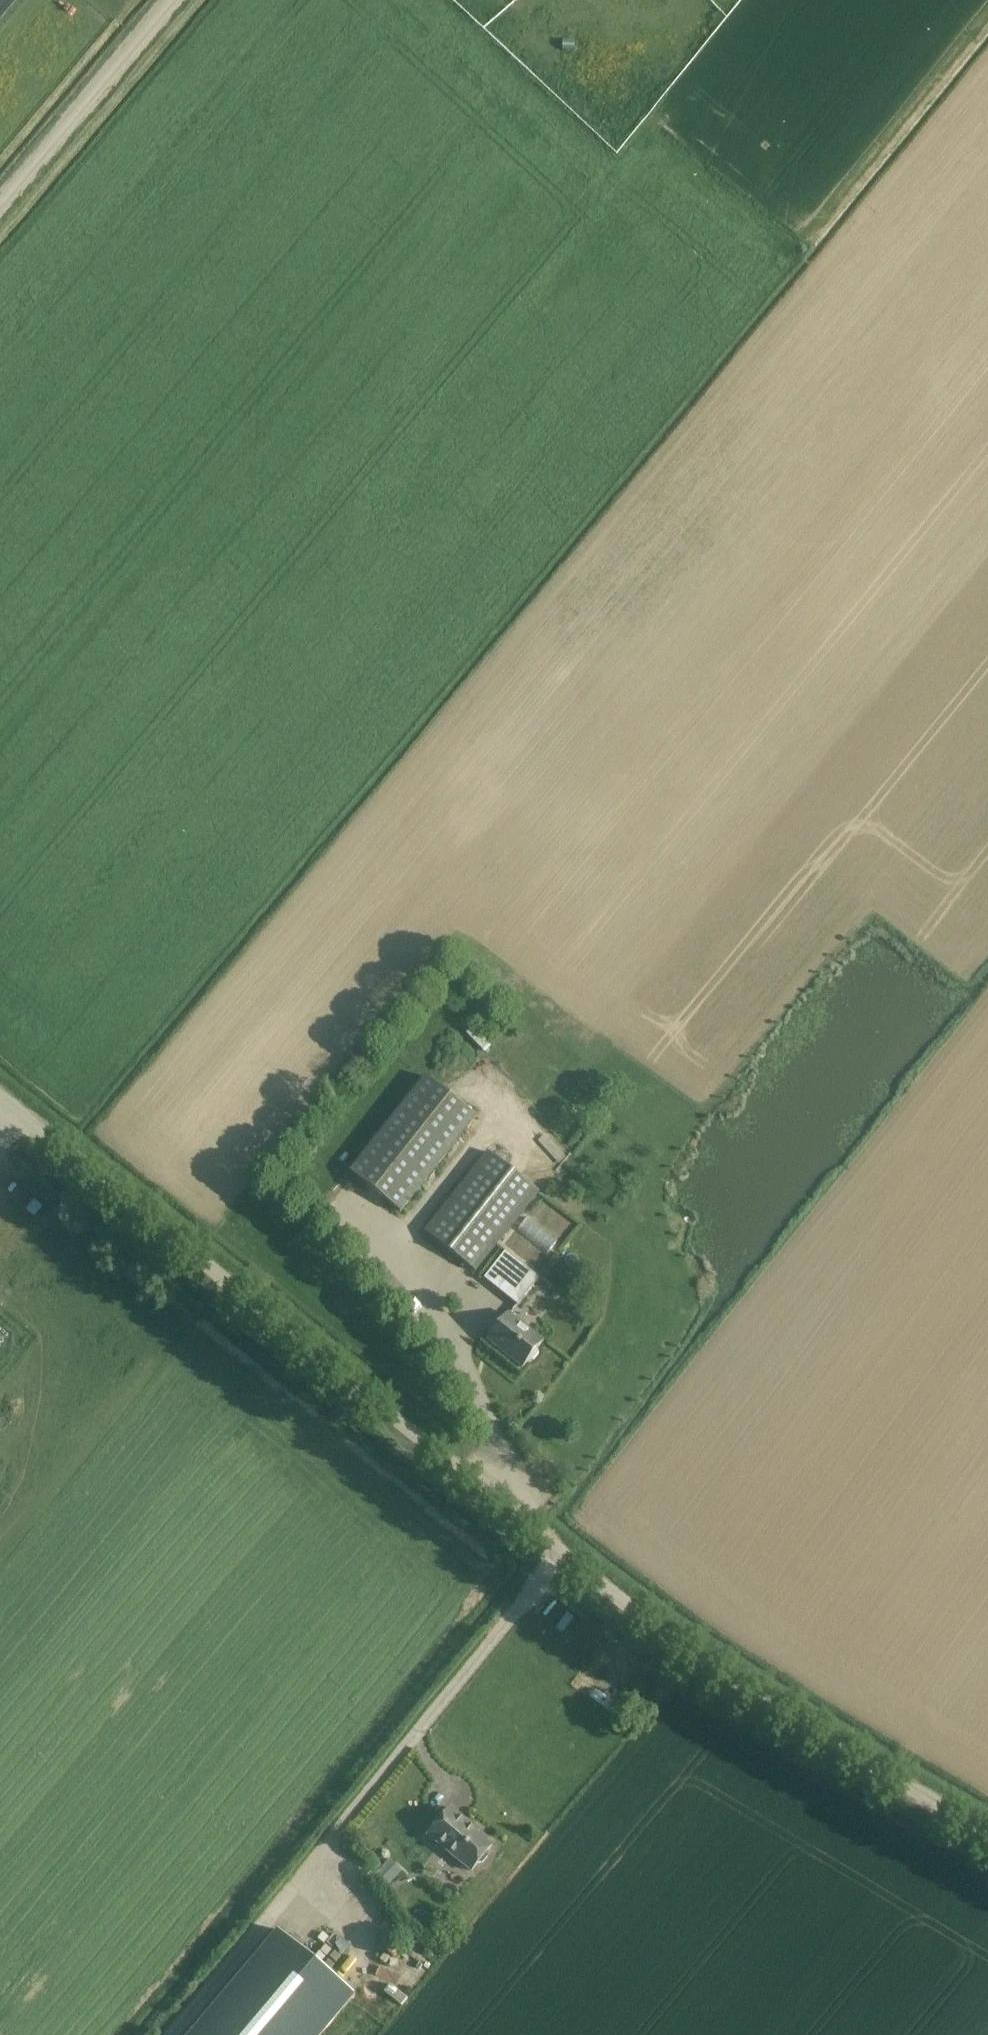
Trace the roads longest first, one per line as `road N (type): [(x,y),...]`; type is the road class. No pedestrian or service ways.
road 1 (unclassified): [(987,1833),(691,1650),(0,1099)]
road 2 (unclassified): [(0,214),(181,0)]

